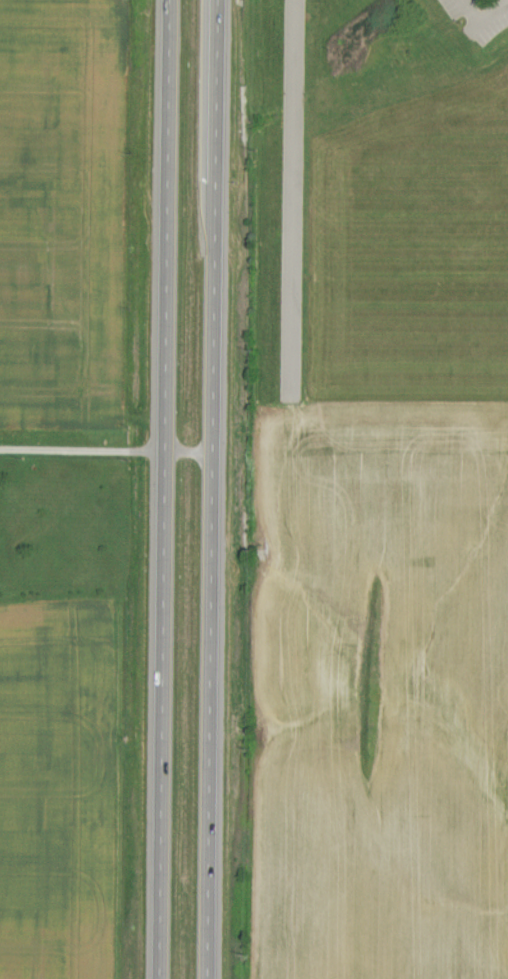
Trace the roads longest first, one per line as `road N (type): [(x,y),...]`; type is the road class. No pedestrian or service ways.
road 1 (trunk): [(171,0),(160,978)]
road 2 (trunk): [(207,978),(215,0)]

